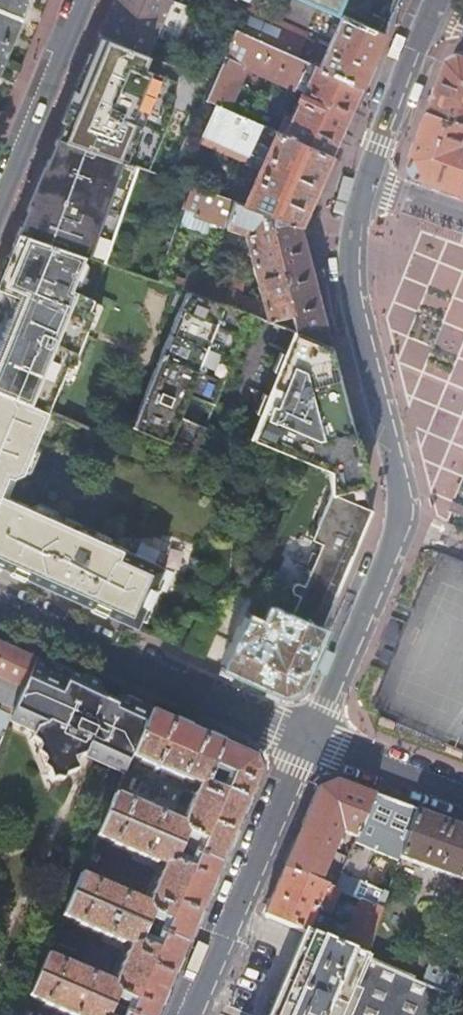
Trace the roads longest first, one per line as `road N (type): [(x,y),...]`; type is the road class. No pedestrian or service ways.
road 1 (tertiary): [(368,182),(352,274),(400,482),(401,519),(308,738)]
road 2 (secondary): [(308,738),(0,605)]
road 3 (tertiary): [(308,738),(189,1014)]
road 4 (residential): [(0,204),(84,0)]
road 5 (tertiary): [(432,14),(368,182)]
road 6 (secondary): [(462,793),(308,738)]

